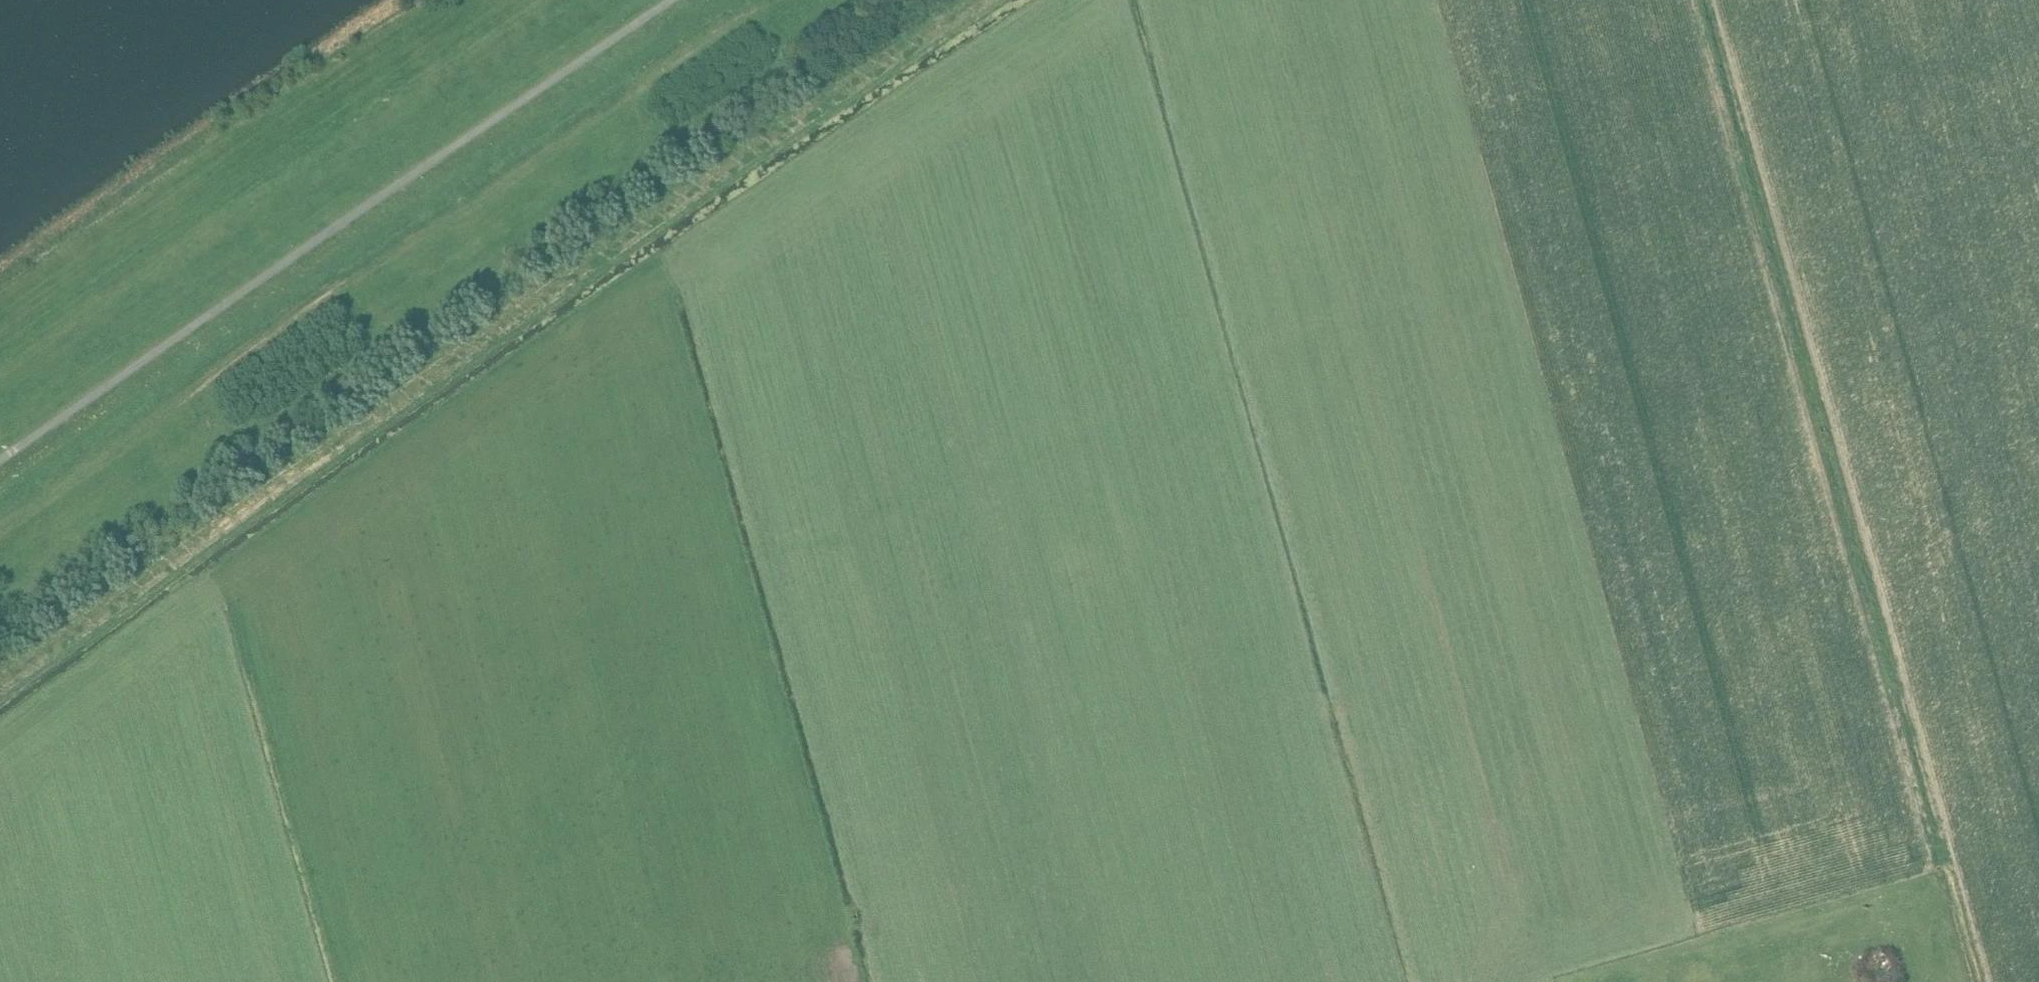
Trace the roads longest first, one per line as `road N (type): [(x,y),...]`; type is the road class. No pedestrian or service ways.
road 1 (track): [(0,682),(649,216),(982,0)]

